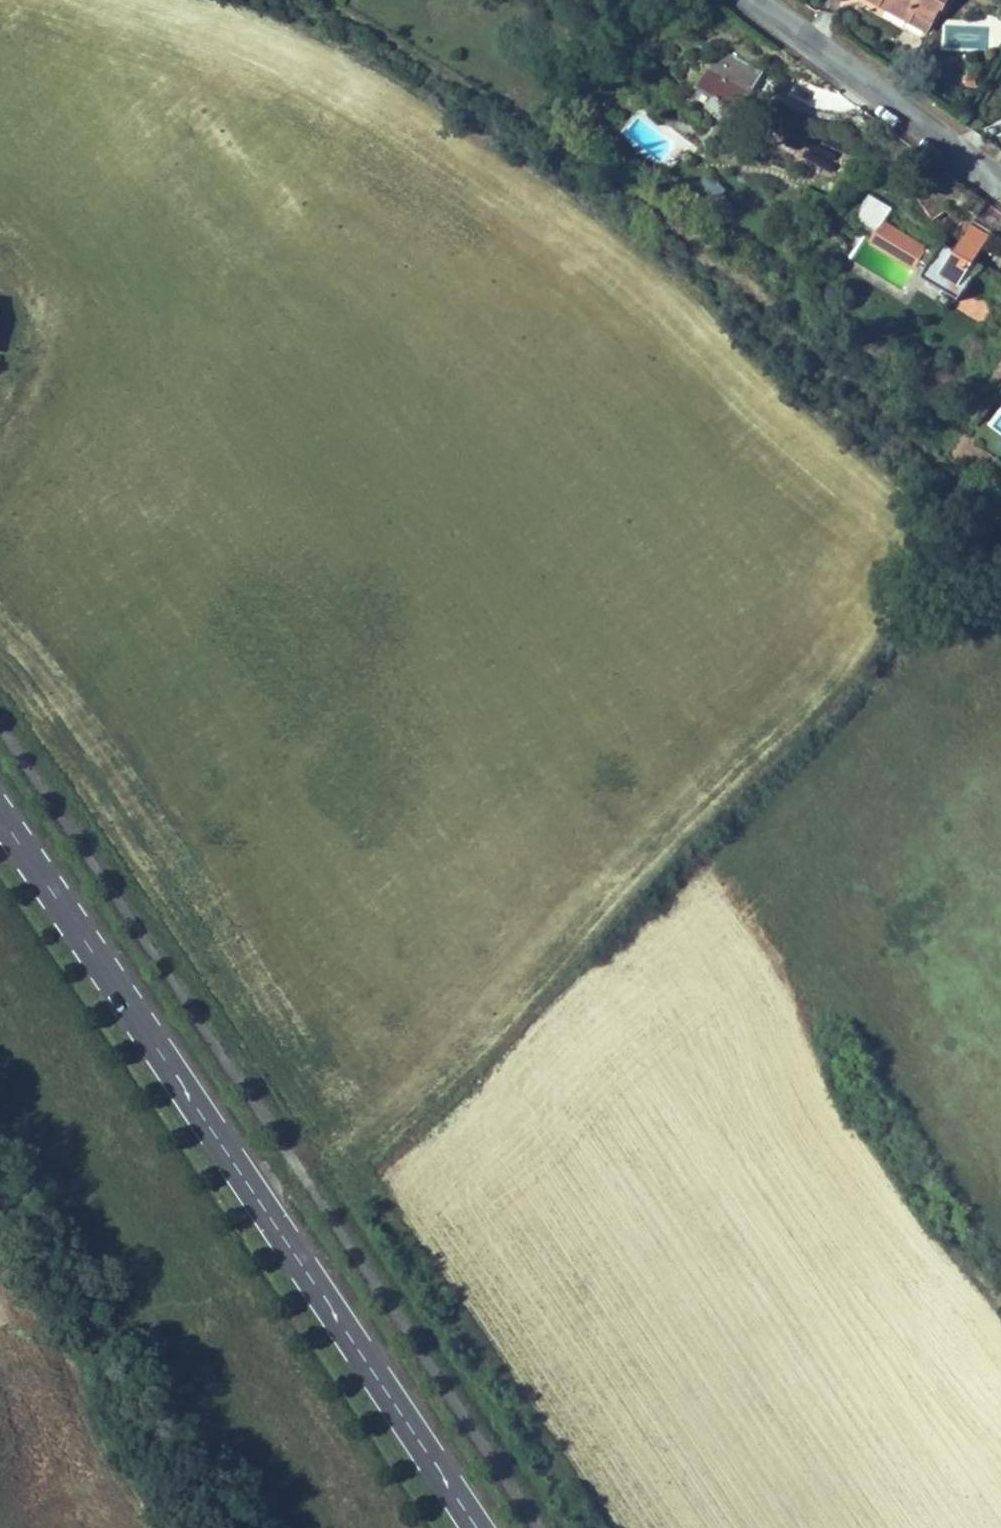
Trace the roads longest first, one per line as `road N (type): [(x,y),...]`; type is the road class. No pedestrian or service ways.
road 1 (tertiary): [(477,1527),(0,813)]
road 2 (residential): [(757,0),(1000,190)]

